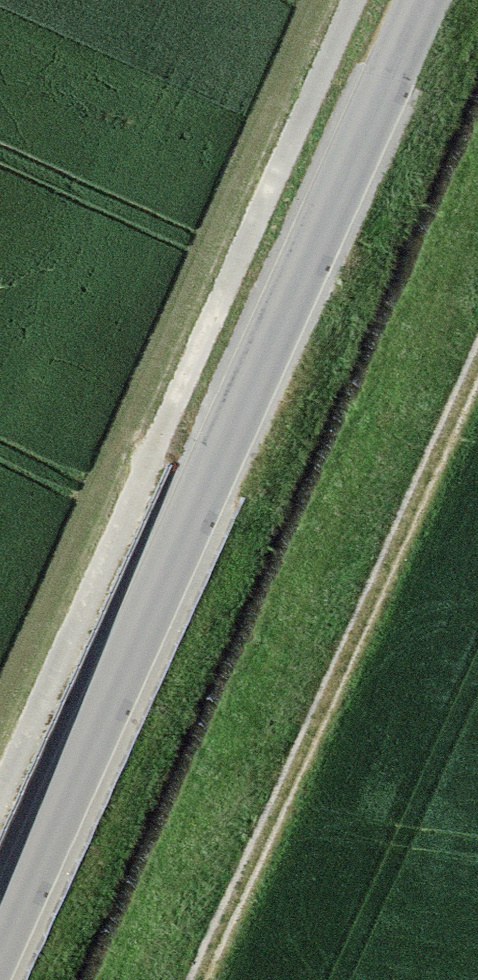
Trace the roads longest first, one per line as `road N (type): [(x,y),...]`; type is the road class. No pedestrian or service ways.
road 1 (tertiary): [(0,935),(420,0)]
road 2 (track): [(352,0),(0,791)]
road 3 (track): [(477,355),(196,979)]

